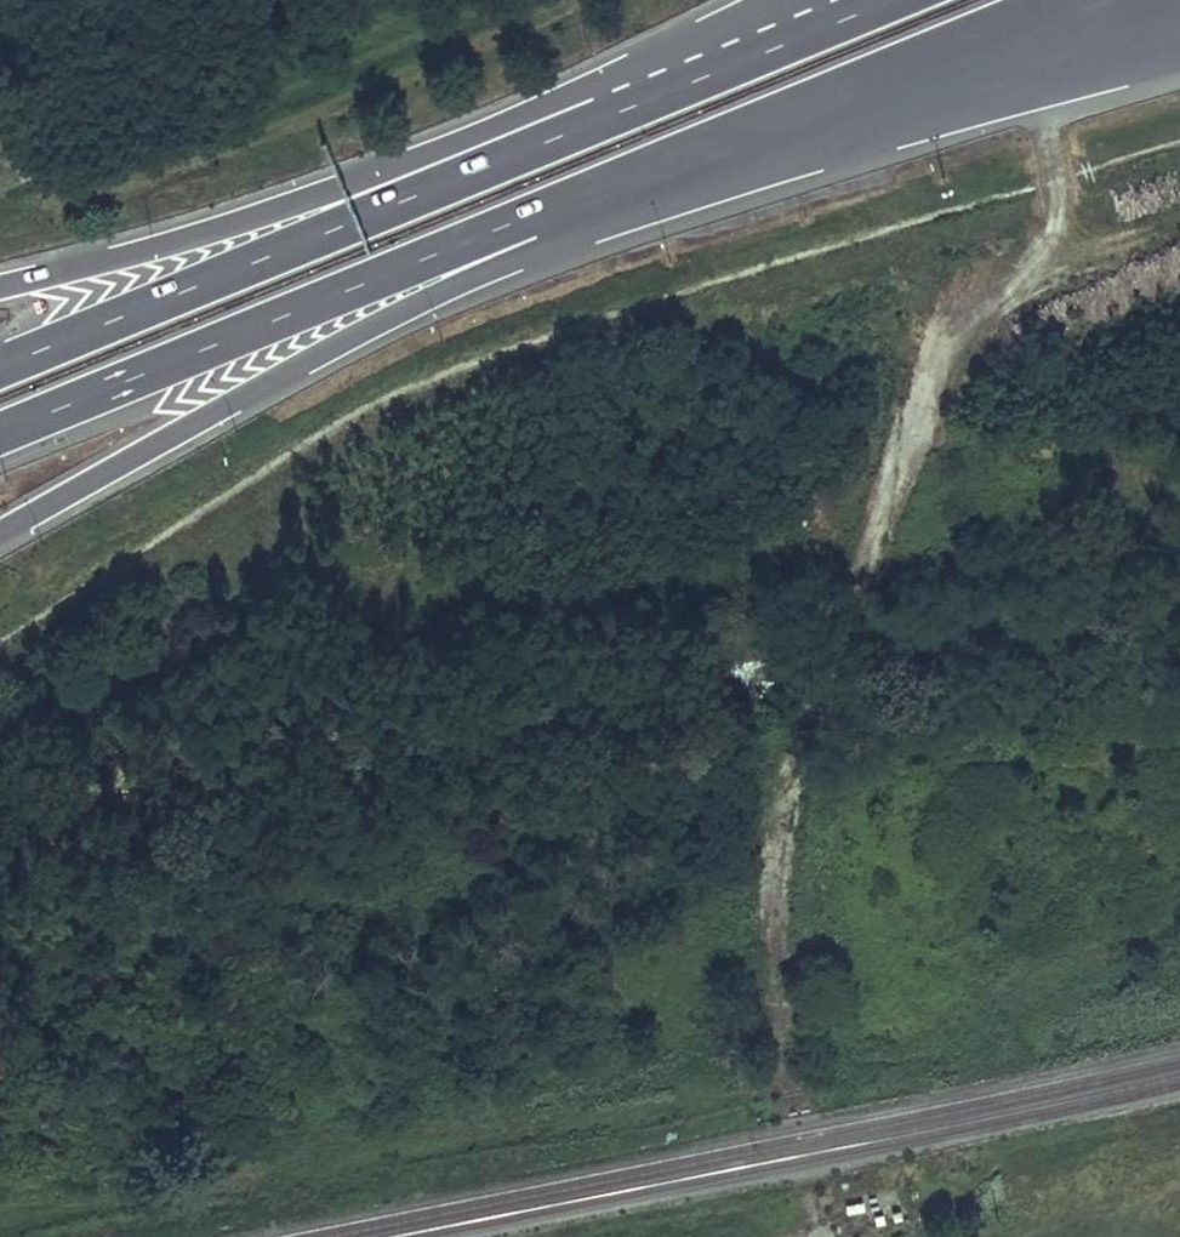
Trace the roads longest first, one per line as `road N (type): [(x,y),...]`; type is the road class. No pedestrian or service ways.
road 1 (motorway): [(0,527),(386,310),(742,162),(1050,60),(1144,0)]
road 2 (motorway): [(0,427),(822,94),(1110,0)]
road 3 (track): [(788,1066),(772,938),(791,734),(951,322),(982,288),(1035,257),(1054,220),(1050,60)]
road 4 (track): [(0,1208),(98,1201),(680,1100),(788,1066),(793,1093)]
road 5 (motorway): [(684,80),(0,362)]
road 6 (motorway): [(684,80),(221,229),(0,288)]
road 7 (track): [(261,1173),(5,1081)]
road 8 (motorway): [(869,0),(684,80)]

